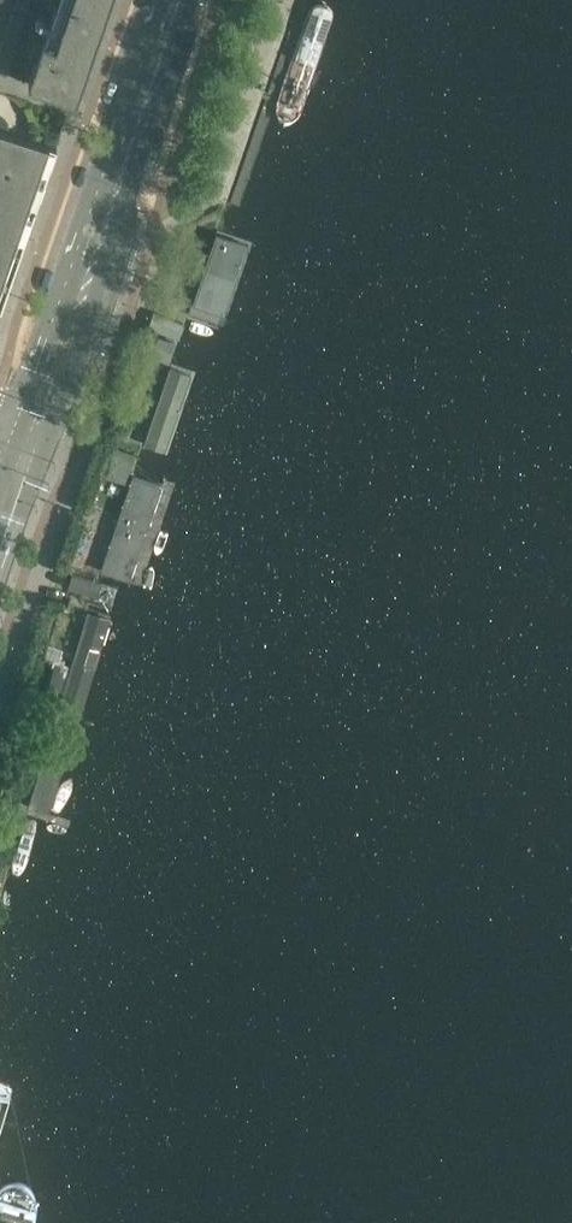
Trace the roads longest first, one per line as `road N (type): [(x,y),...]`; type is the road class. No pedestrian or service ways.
road 1 (secondary): [(44,443),(189,0)]
road 2 (secondary): [(158,0),(15,434)]

